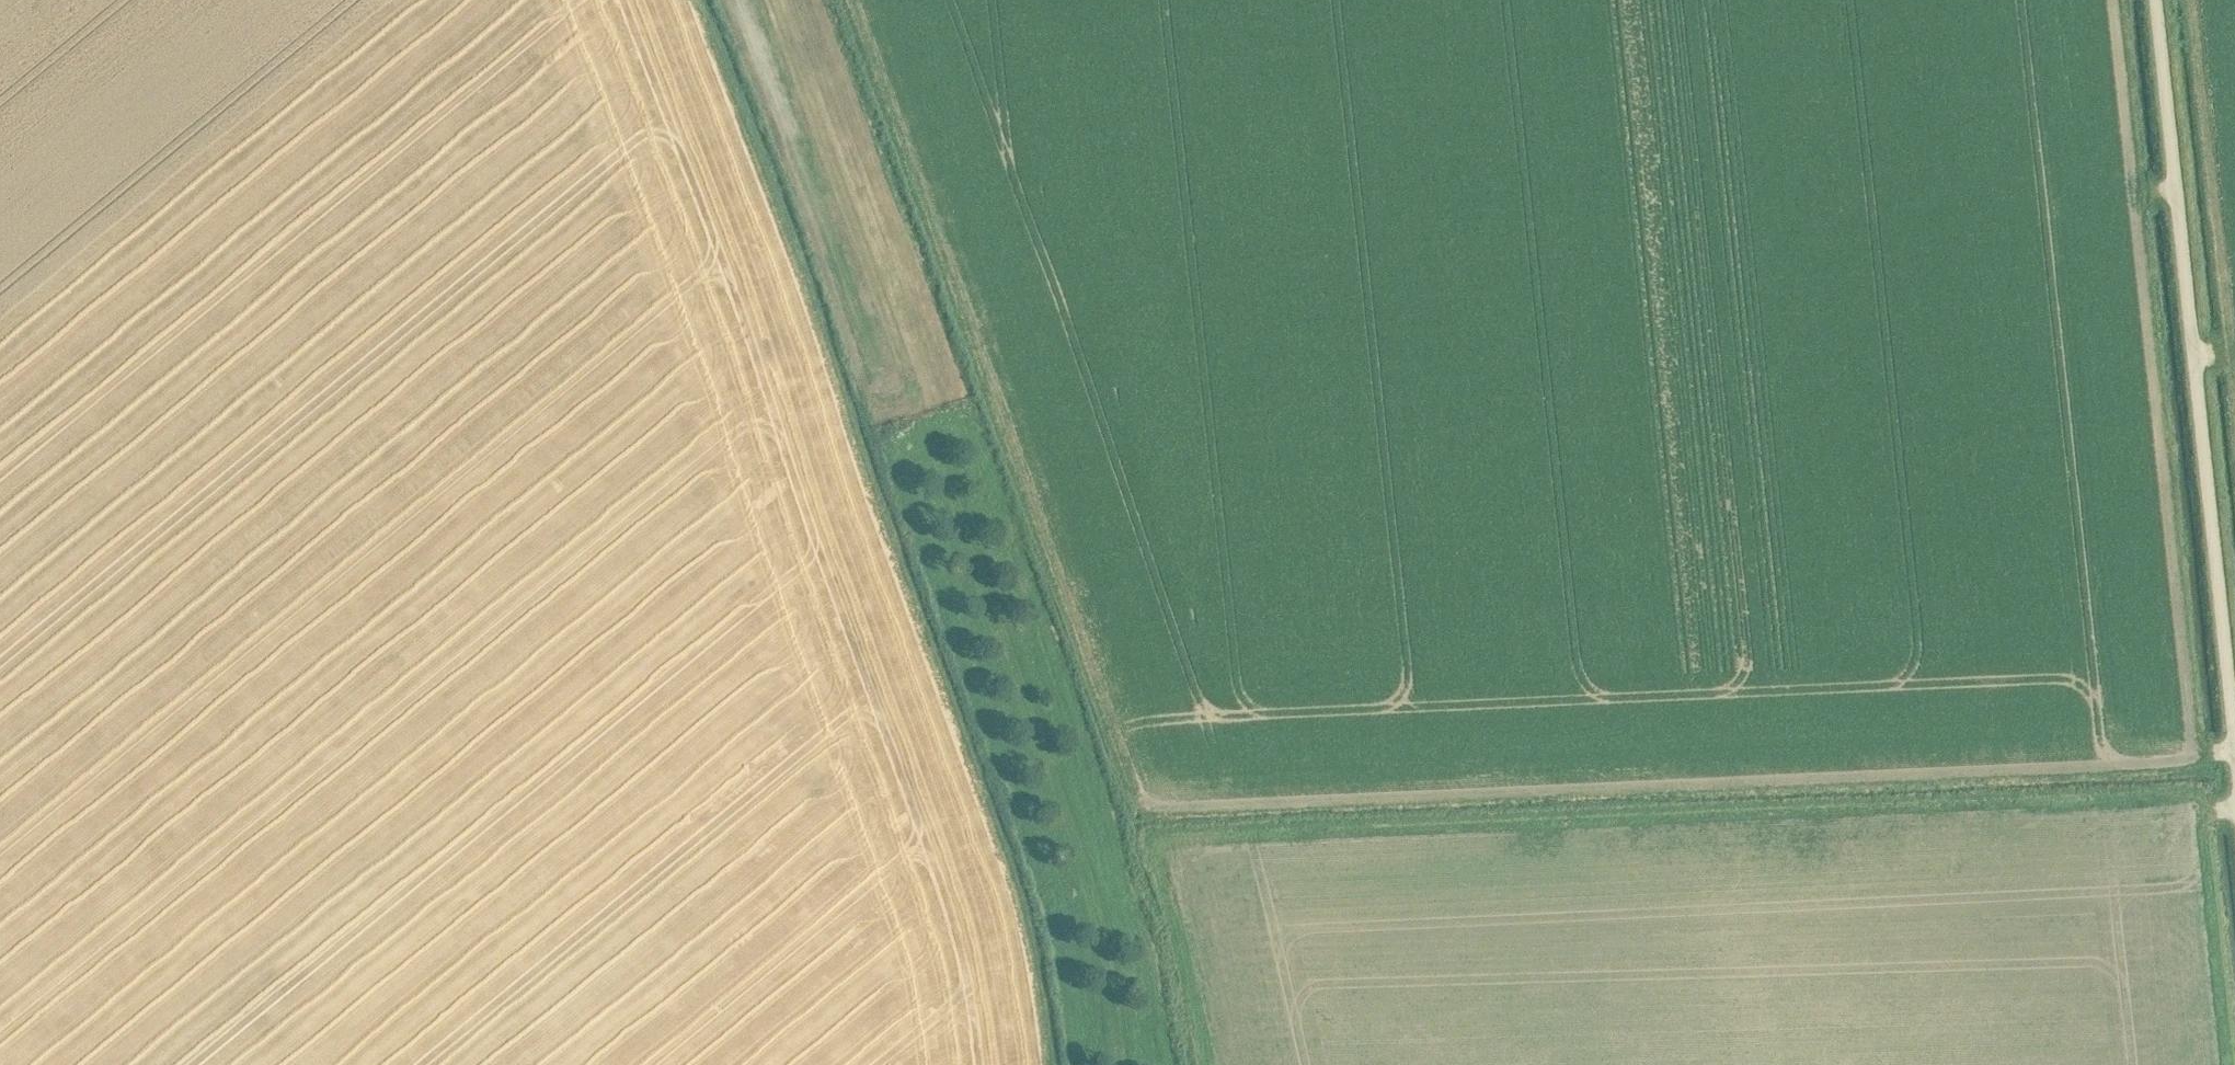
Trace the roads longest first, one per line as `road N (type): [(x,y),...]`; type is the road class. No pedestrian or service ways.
road 1 (unclassified): [(2234,622),(2166,0)]

